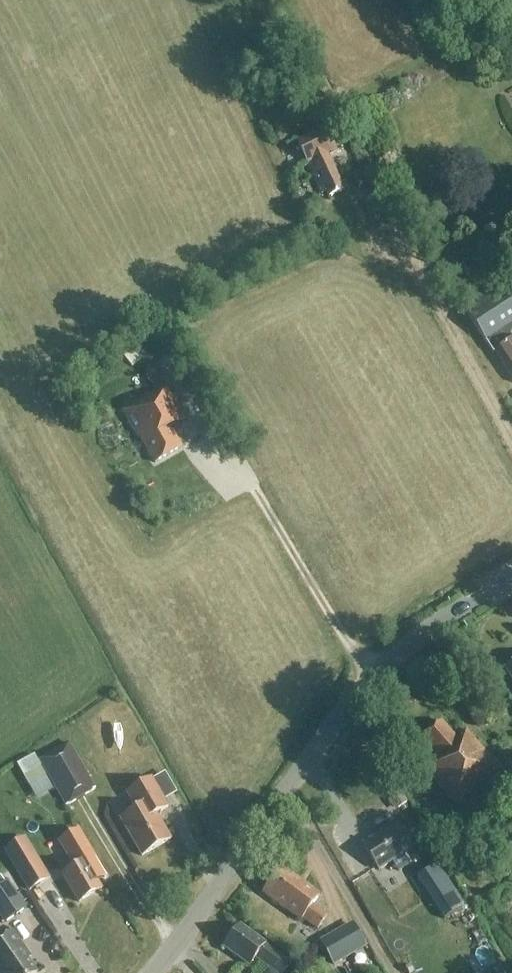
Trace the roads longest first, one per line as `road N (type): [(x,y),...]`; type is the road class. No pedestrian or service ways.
road 1 (unclassified): [(157,972),(335,723),(410,643),(456,612)]
road 2 (track): [(373,678),(169,363)]
road 3 (track): [(511,465),(353,210)]
road 4 (track): [(284,794),(391,972)]

